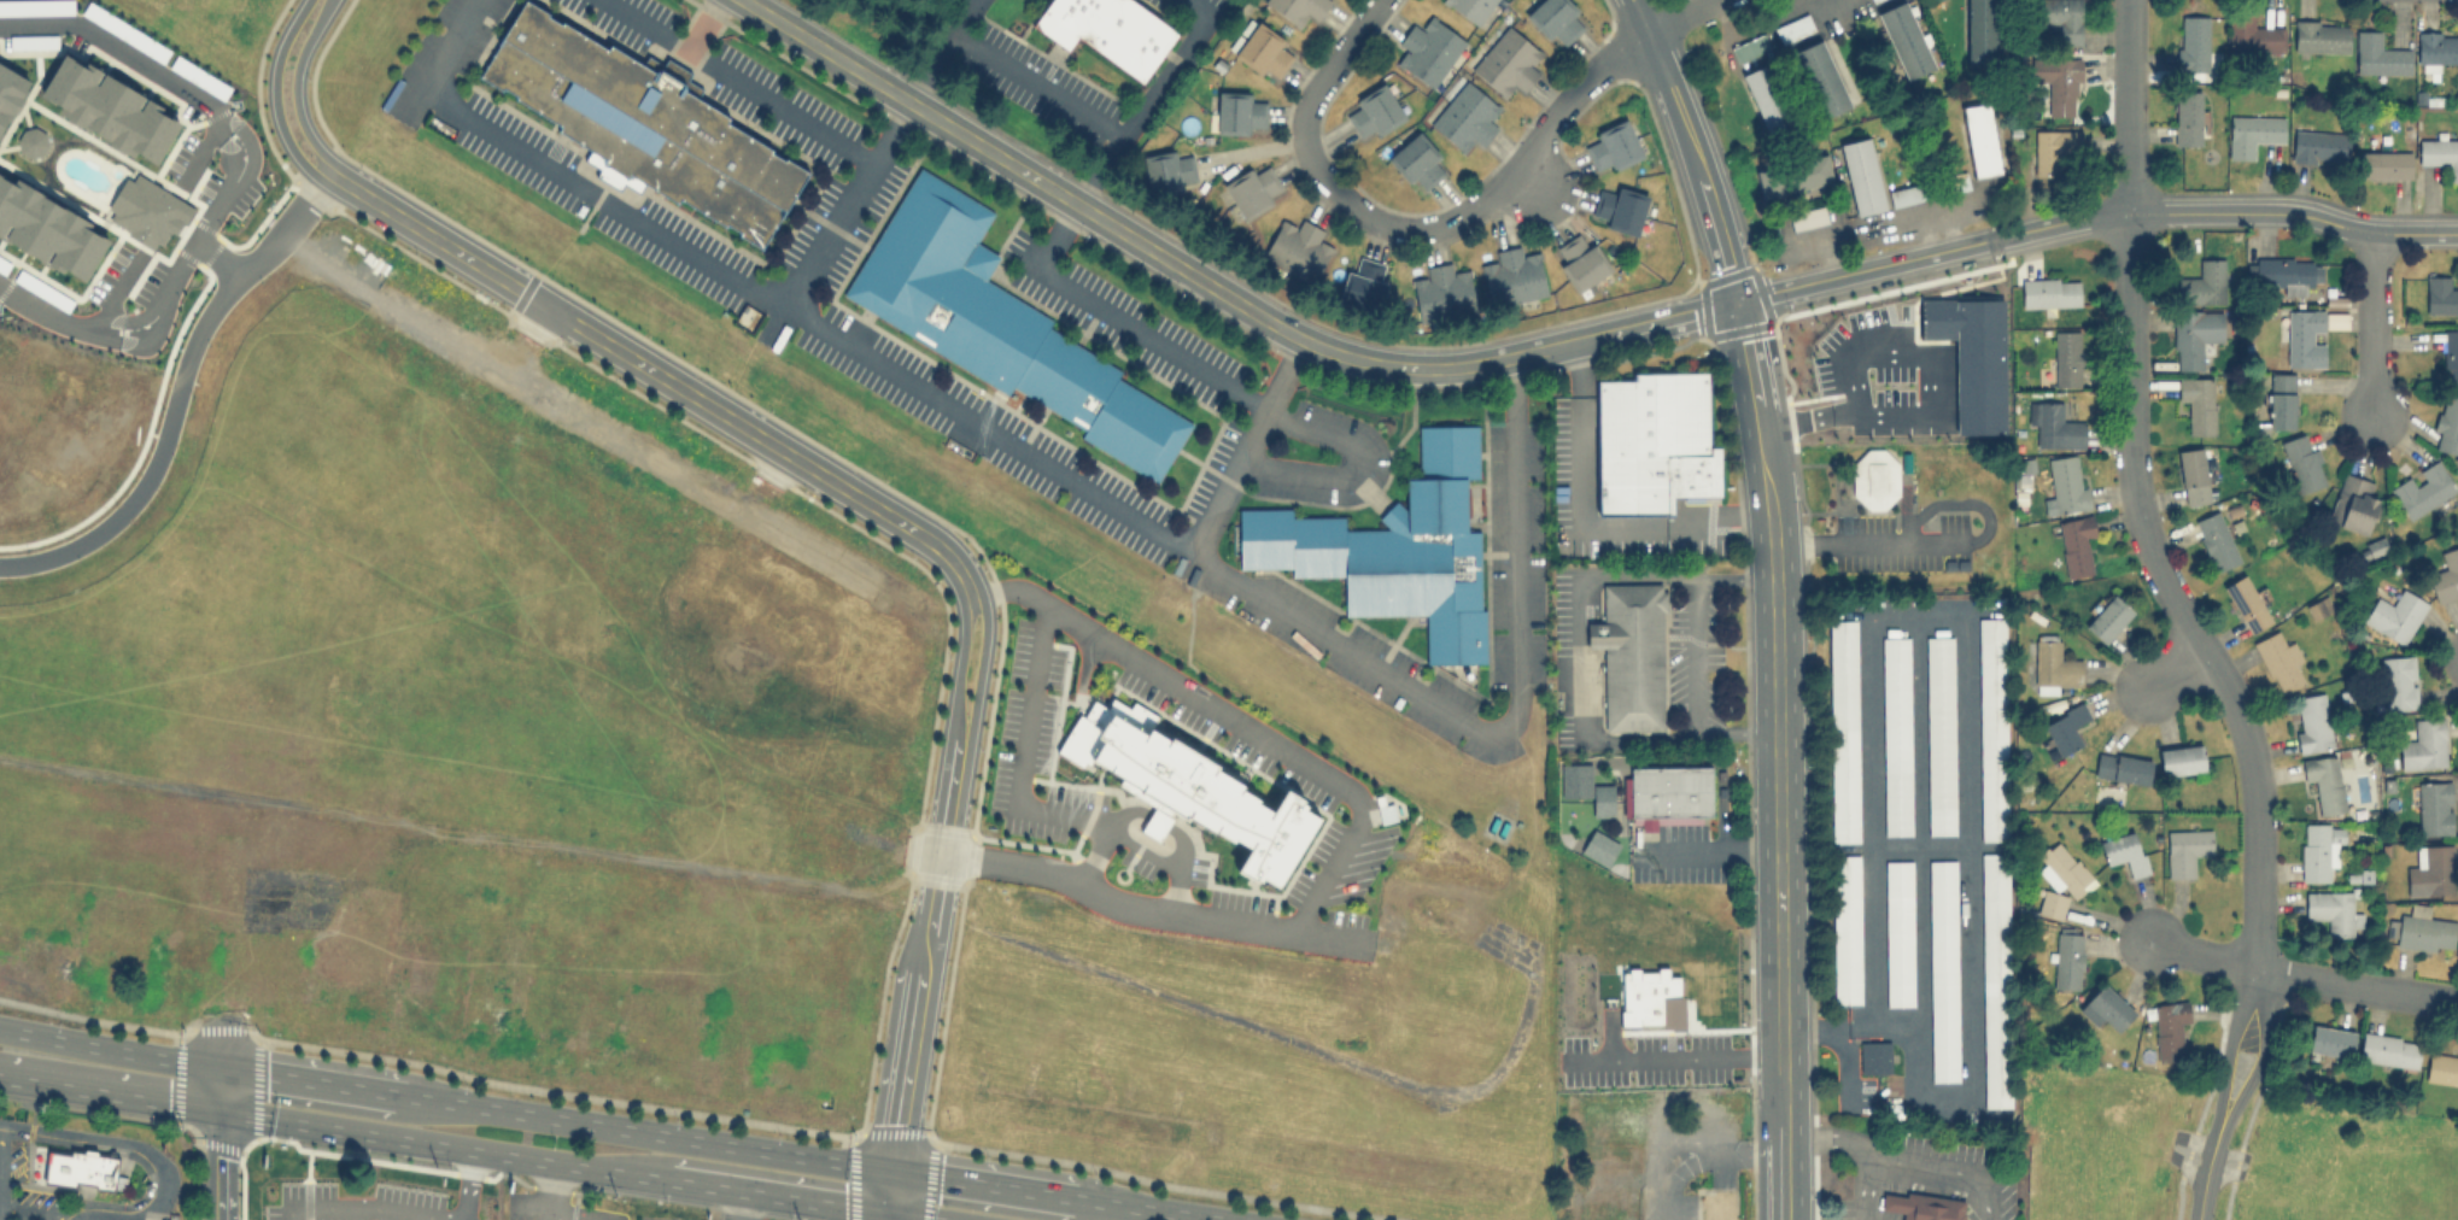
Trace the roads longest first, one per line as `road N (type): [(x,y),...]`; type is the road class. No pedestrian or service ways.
road 1 (tertiary): [(914,105),(1281,328),(1364,360),(1469,365),(1734,303)]
road 2 (residential): [(2129,216),(2137,515),(2159,575),(2242,717),(2255,780),(2255,973)]
road 3 (tertiary): [(330,172),(921,534),(954,562),(971,597)]
road 4 (primary): [(893,1168),(422,1097)]
road 5 (tertiary): [(1992,240),(2129,216),(2295,217),(2354,235),(2457,236)]
road 6 (primary): [(216,1109),(669,1179)]
road 7 (tertiary): [(959,732),(893,1168)]
road 8 (tertiary): [(1734,303),(1768,492),(1777,734)]
road 9 (residential): [(1338,189),(1386,224),(1424,227),(1464,210),(1492,192),(1582,86),(1646,34)]
road 10 (tertiary): [(1777,734),(1780,1097)]
road 11 (tertiary): [(1734,303),(1697,168),(1629,0)]
road 12 (tertiary): [(1734,303),(1992,240)]
road 13 (residential): [(1381,0),(1301,123),(1316,168),(1338,189)]
road 14 (primary): [(669,1179),(890,1210)]
road 15 (primary): [(218,1064),(0,1031)]
road 16 (primary): [(2,1077),(216,1109)]
road 17 (residential): [(2129,216),(2128,0)]
road 18 (primary): [(422,1097),(218,1064)]
road 19 (tertiary): [(308,0),(279,55),(275,102),(302,162),(330,172)]
road 20 (residential): [(2255,973),(2457,1000)]
road 21 (tertiary): [(2208,1163),(2260,1057),(2255,973)]
road 22 (tertiary): [(745,0),(914,105)]
road 23 (tertiary): [(2255,973),(2231,1033),(2208,1163)]
road 24 (primary): [(1084,1197),(893,1168)]
road 25 (tertiary): [(330,172),(303,127),(294,88),(303,49),(331,0)]
road 26 (residential): [(2371,236),(2372,416)]
road 27 (primary): [(1229,1219),(1084,1197)]
road 28 (tertiary): [(959,732),(972,722),(985,626),(971,597)]
road 29 (tertiary): [(971,597),(952,718),(959,732)]
road 30 (tertiary): [(1780,1097),(1782,1219)]

